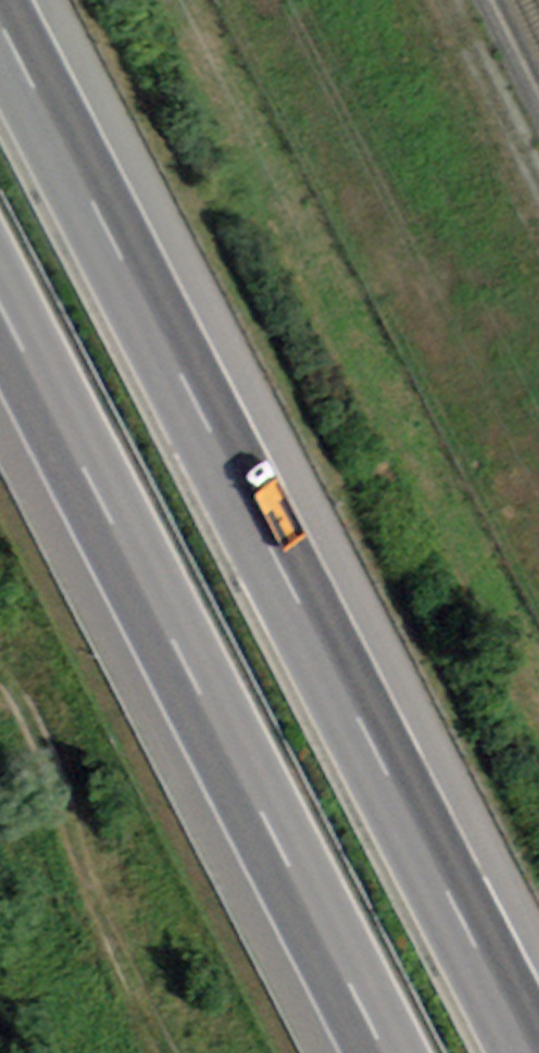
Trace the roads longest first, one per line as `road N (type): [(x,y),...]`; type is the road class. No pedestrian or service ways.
road 1 (motorway): [(525,1052),(0,27)]
road 2 (motorway): [(0,311),(378,1052)]
road 3 (track): [(171,1052),(0,681)]

